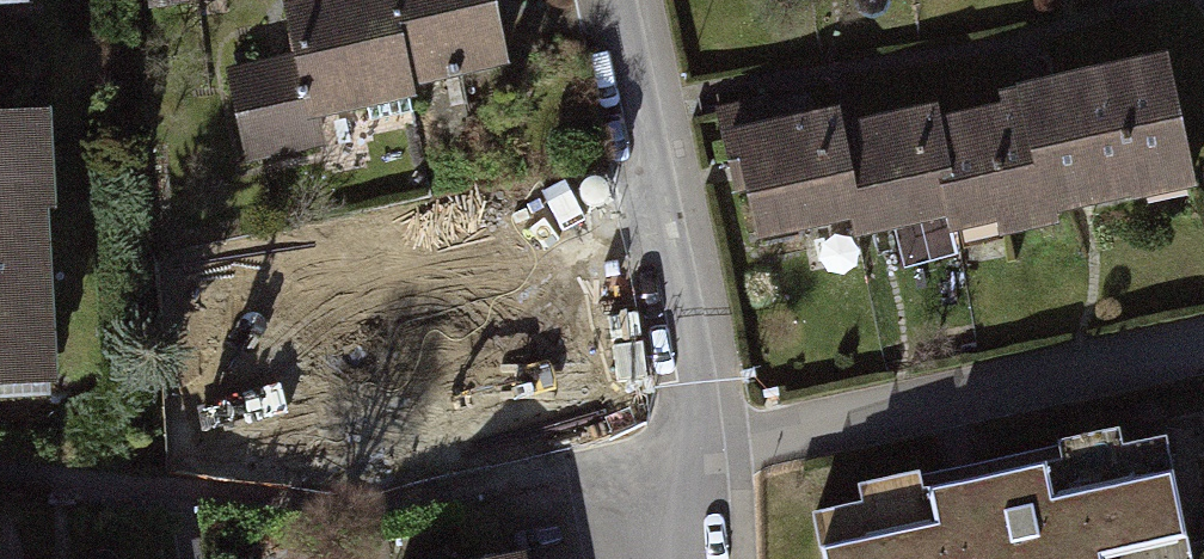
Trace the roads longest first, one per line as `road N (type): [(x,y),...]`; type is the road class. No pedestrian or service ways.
road 1 (residential): [(707,450),(1203,339)]
road 2 (residential): [(619,0),(707,450)]

